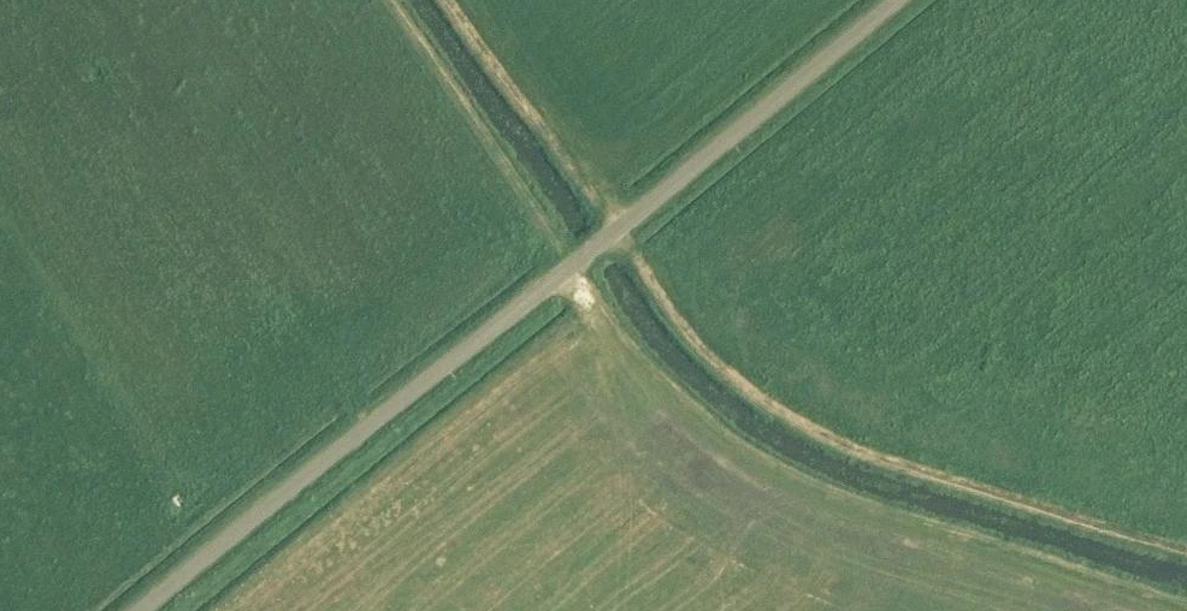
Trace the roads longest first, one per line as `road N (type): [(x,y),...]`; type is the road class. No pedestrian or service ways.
road 1 (track): [(1184,610),(850,506),(742,458),(654,381),(389,0)]
road 2 (unclassified): [(141,610),(896,0)]

